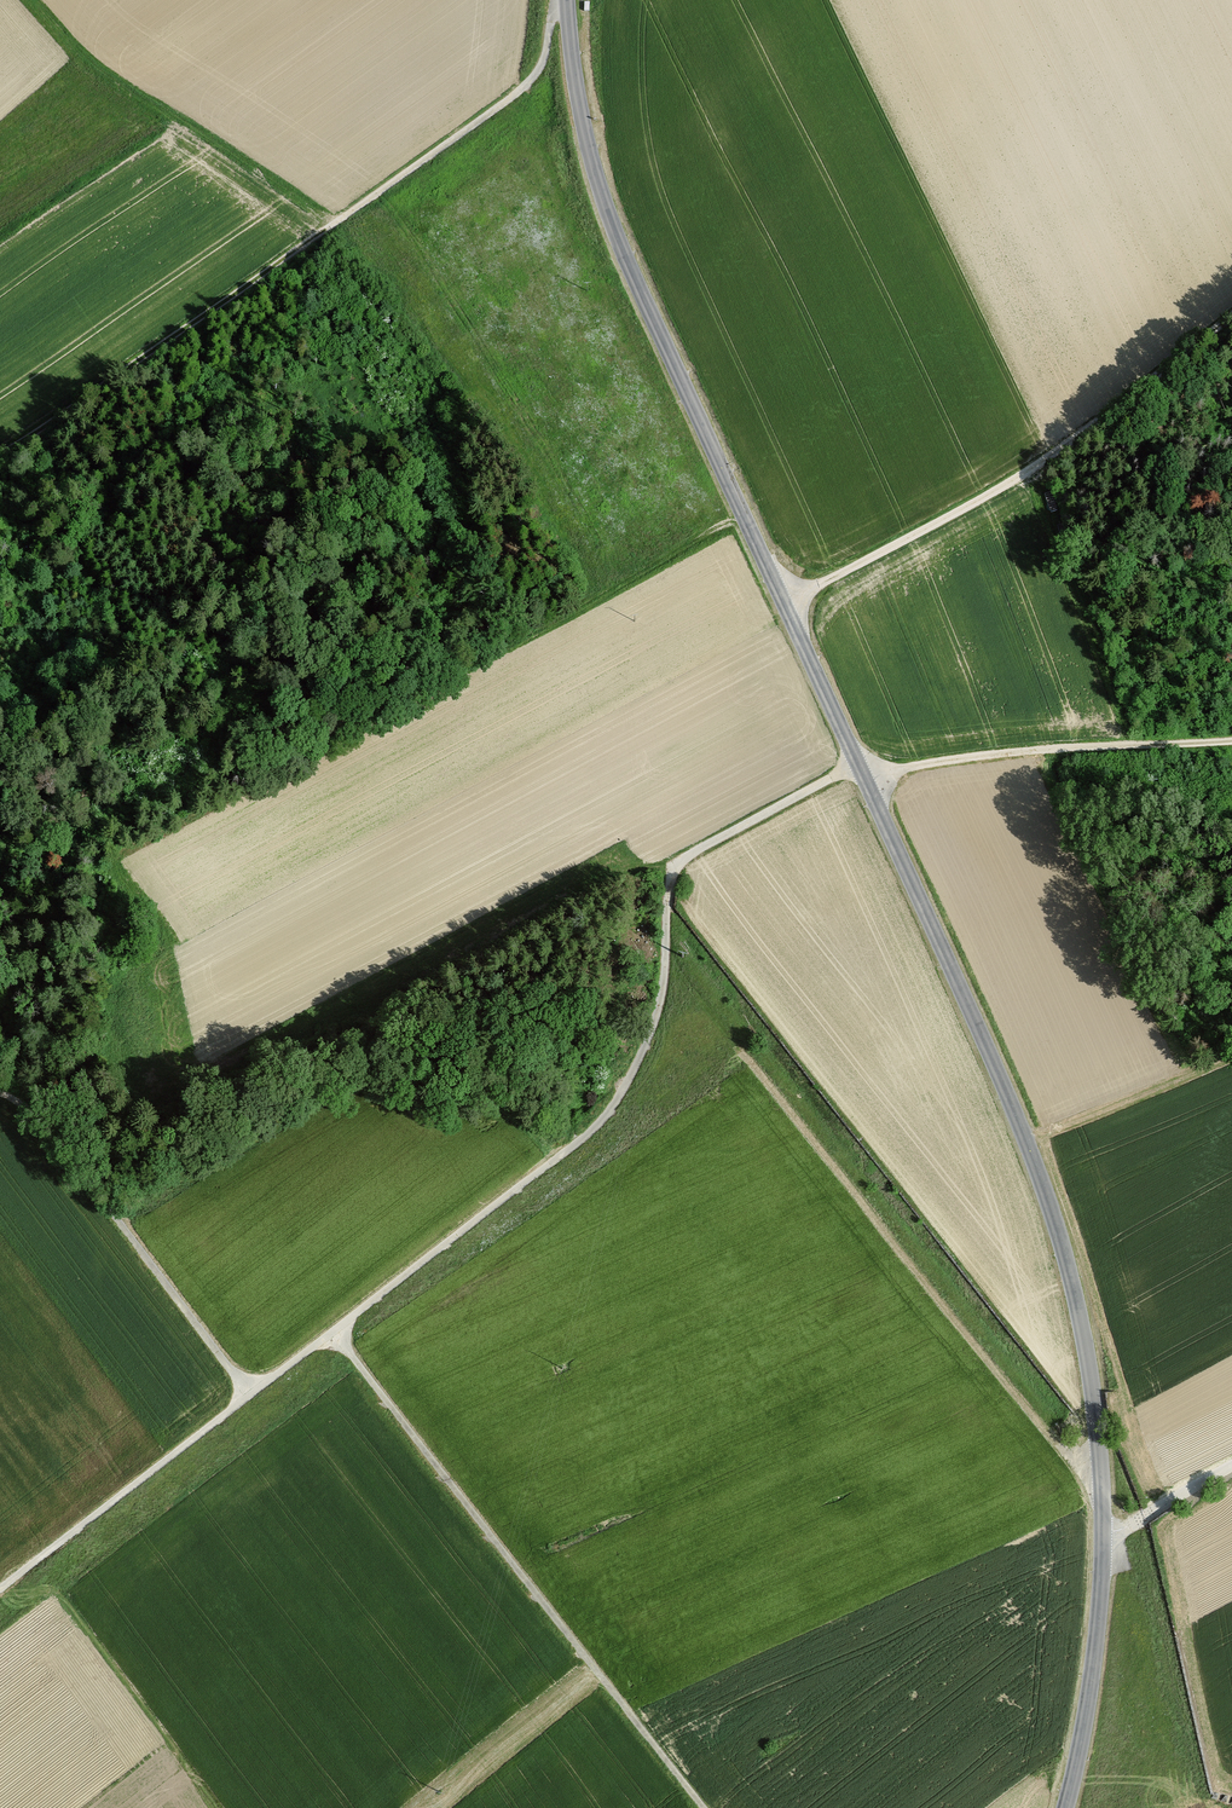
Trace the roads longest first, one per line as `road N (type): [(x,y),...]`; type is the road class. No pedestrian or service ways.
road 1 (tertiary): [(563,0),(601,213),(1018,1128),(1073,1298),(1102,1462),(1103,1532),(1097,1630),(1062,1807)]
road 2 (track): [(0,1588),(598,1124),(656,1020),(671,870),(856,766)]
road 3 (track): [(552,0),(542,56),(519,90),(0,455)]
road 4 (track): [(329,1336),(698,1807)]
road 5 (track): [(1231,313),(985,498),(779,604)]
road 6 (track): [(246,1396),(62,1154),(31,1117),(0,1097)]
road 7 (track): [(862,778),(968,758),(1231,737)]
road 8 (track): [(1057,1443),(946,1306)]

